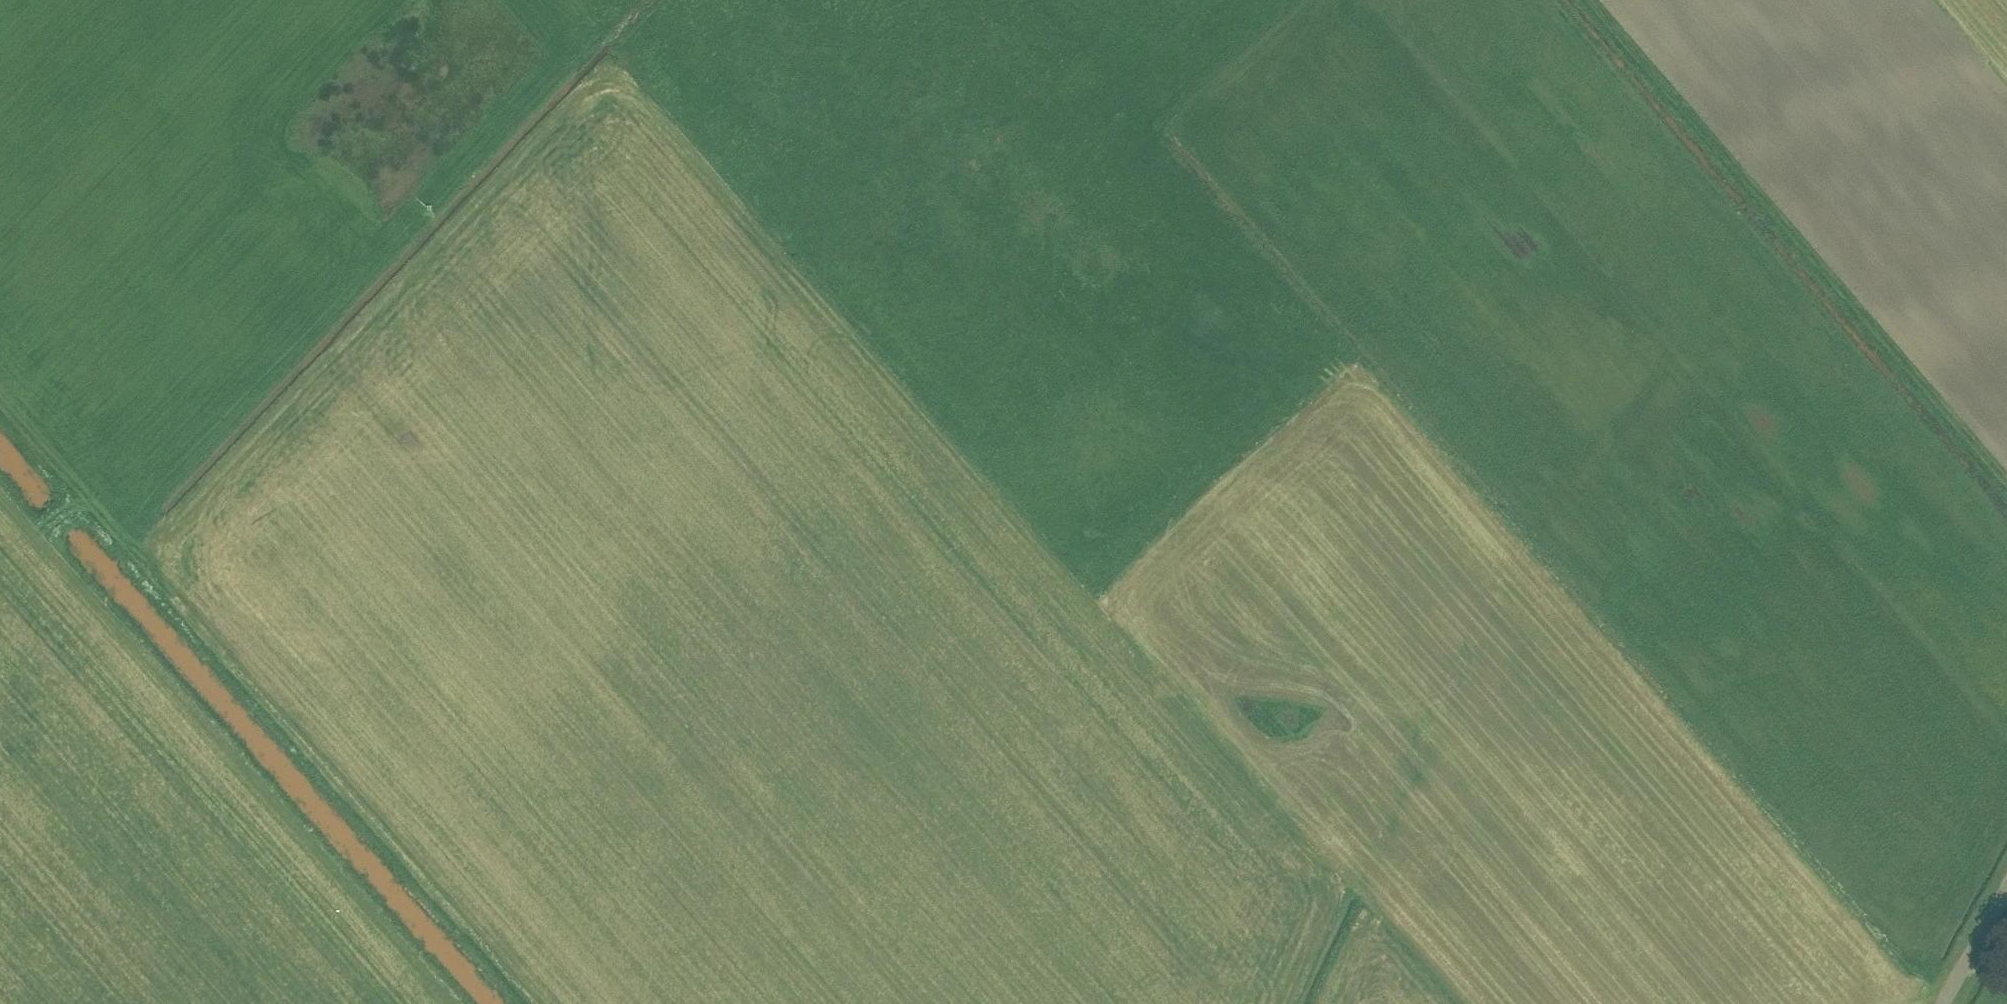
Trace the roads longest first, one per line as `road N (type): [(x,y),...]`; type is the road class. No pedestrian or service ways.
road 1 (unclassified): [(1943,1003),(2006,889)]

